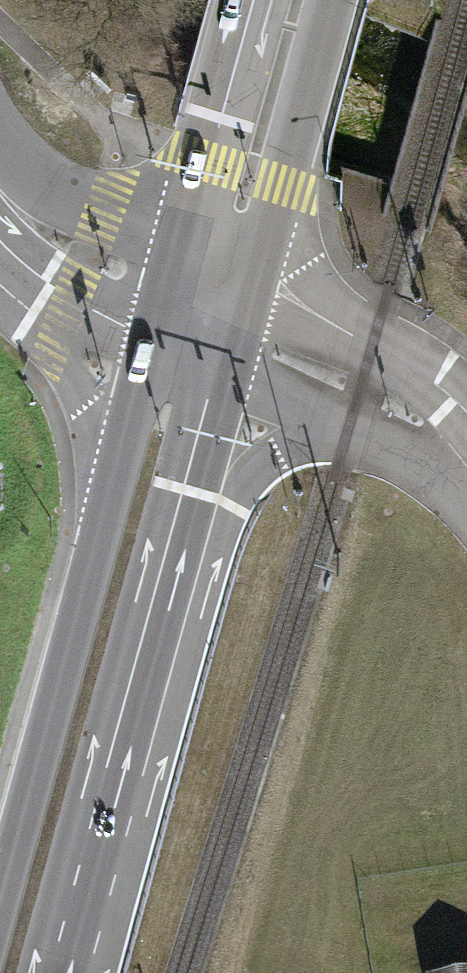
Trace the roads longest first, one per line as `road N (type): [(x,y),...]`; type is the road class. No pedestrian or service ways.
road 1 (primary): [(70,972),(247,319)]
road 2 (primary): [(170,287),(0,897)]
road 3 (primary): [(247,319),(332,0)]
road 4 (primary): [(253,0),(170,287)]
road 5 (residential): [(247,319),(426,417),(466,455)]
road 6 (unclassified): [(0,193),(54,239),(170,287)]

